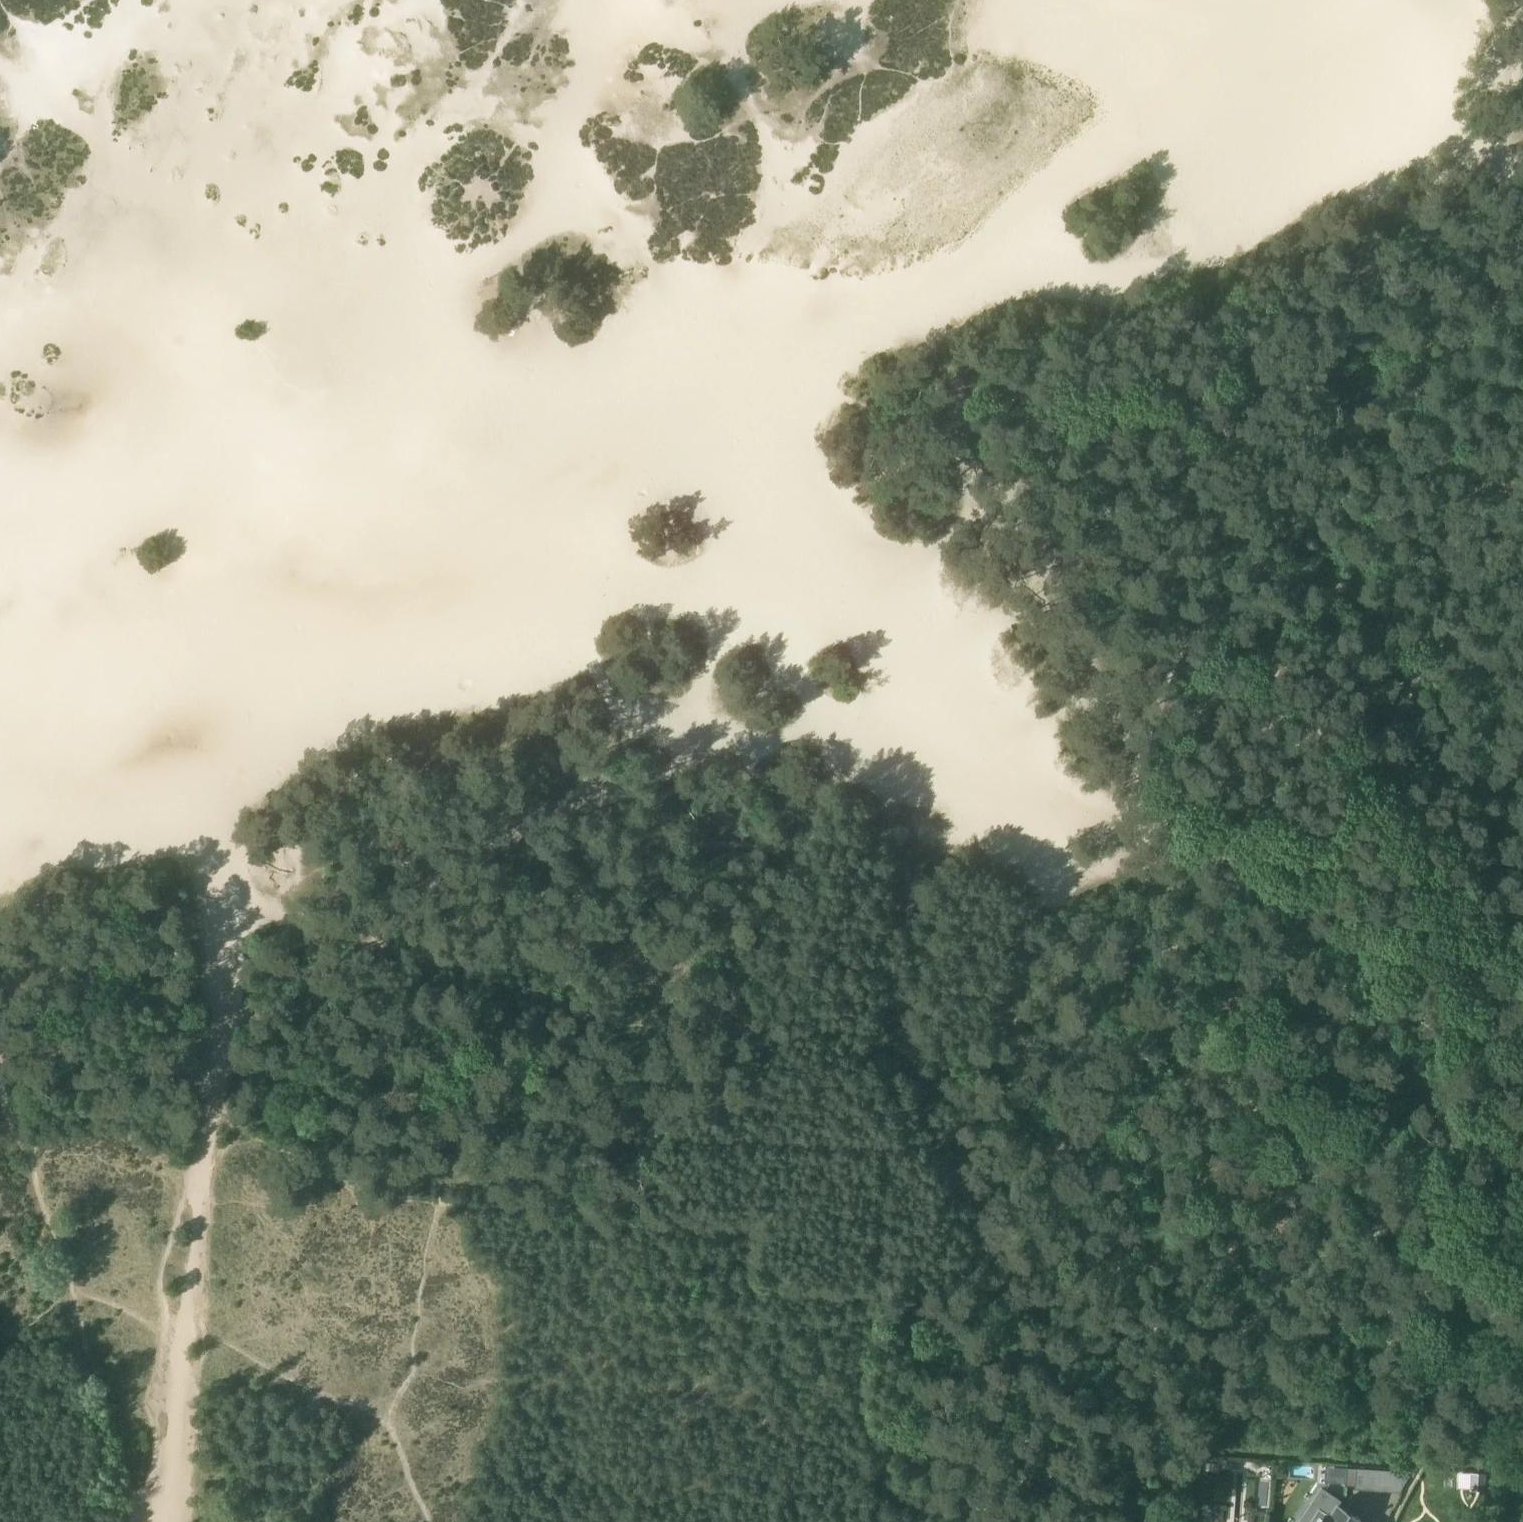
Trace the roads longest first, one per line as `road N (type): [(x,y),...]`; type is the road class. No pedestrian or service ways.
road 1 (track): [(1434,639),(1386,758),(1337,823),(1308,837),(1212,843)]
road 2 (track): [(0,65),(226,248)]
road 3 (track): [(1522,455),(1452,443),(1386,403)]

